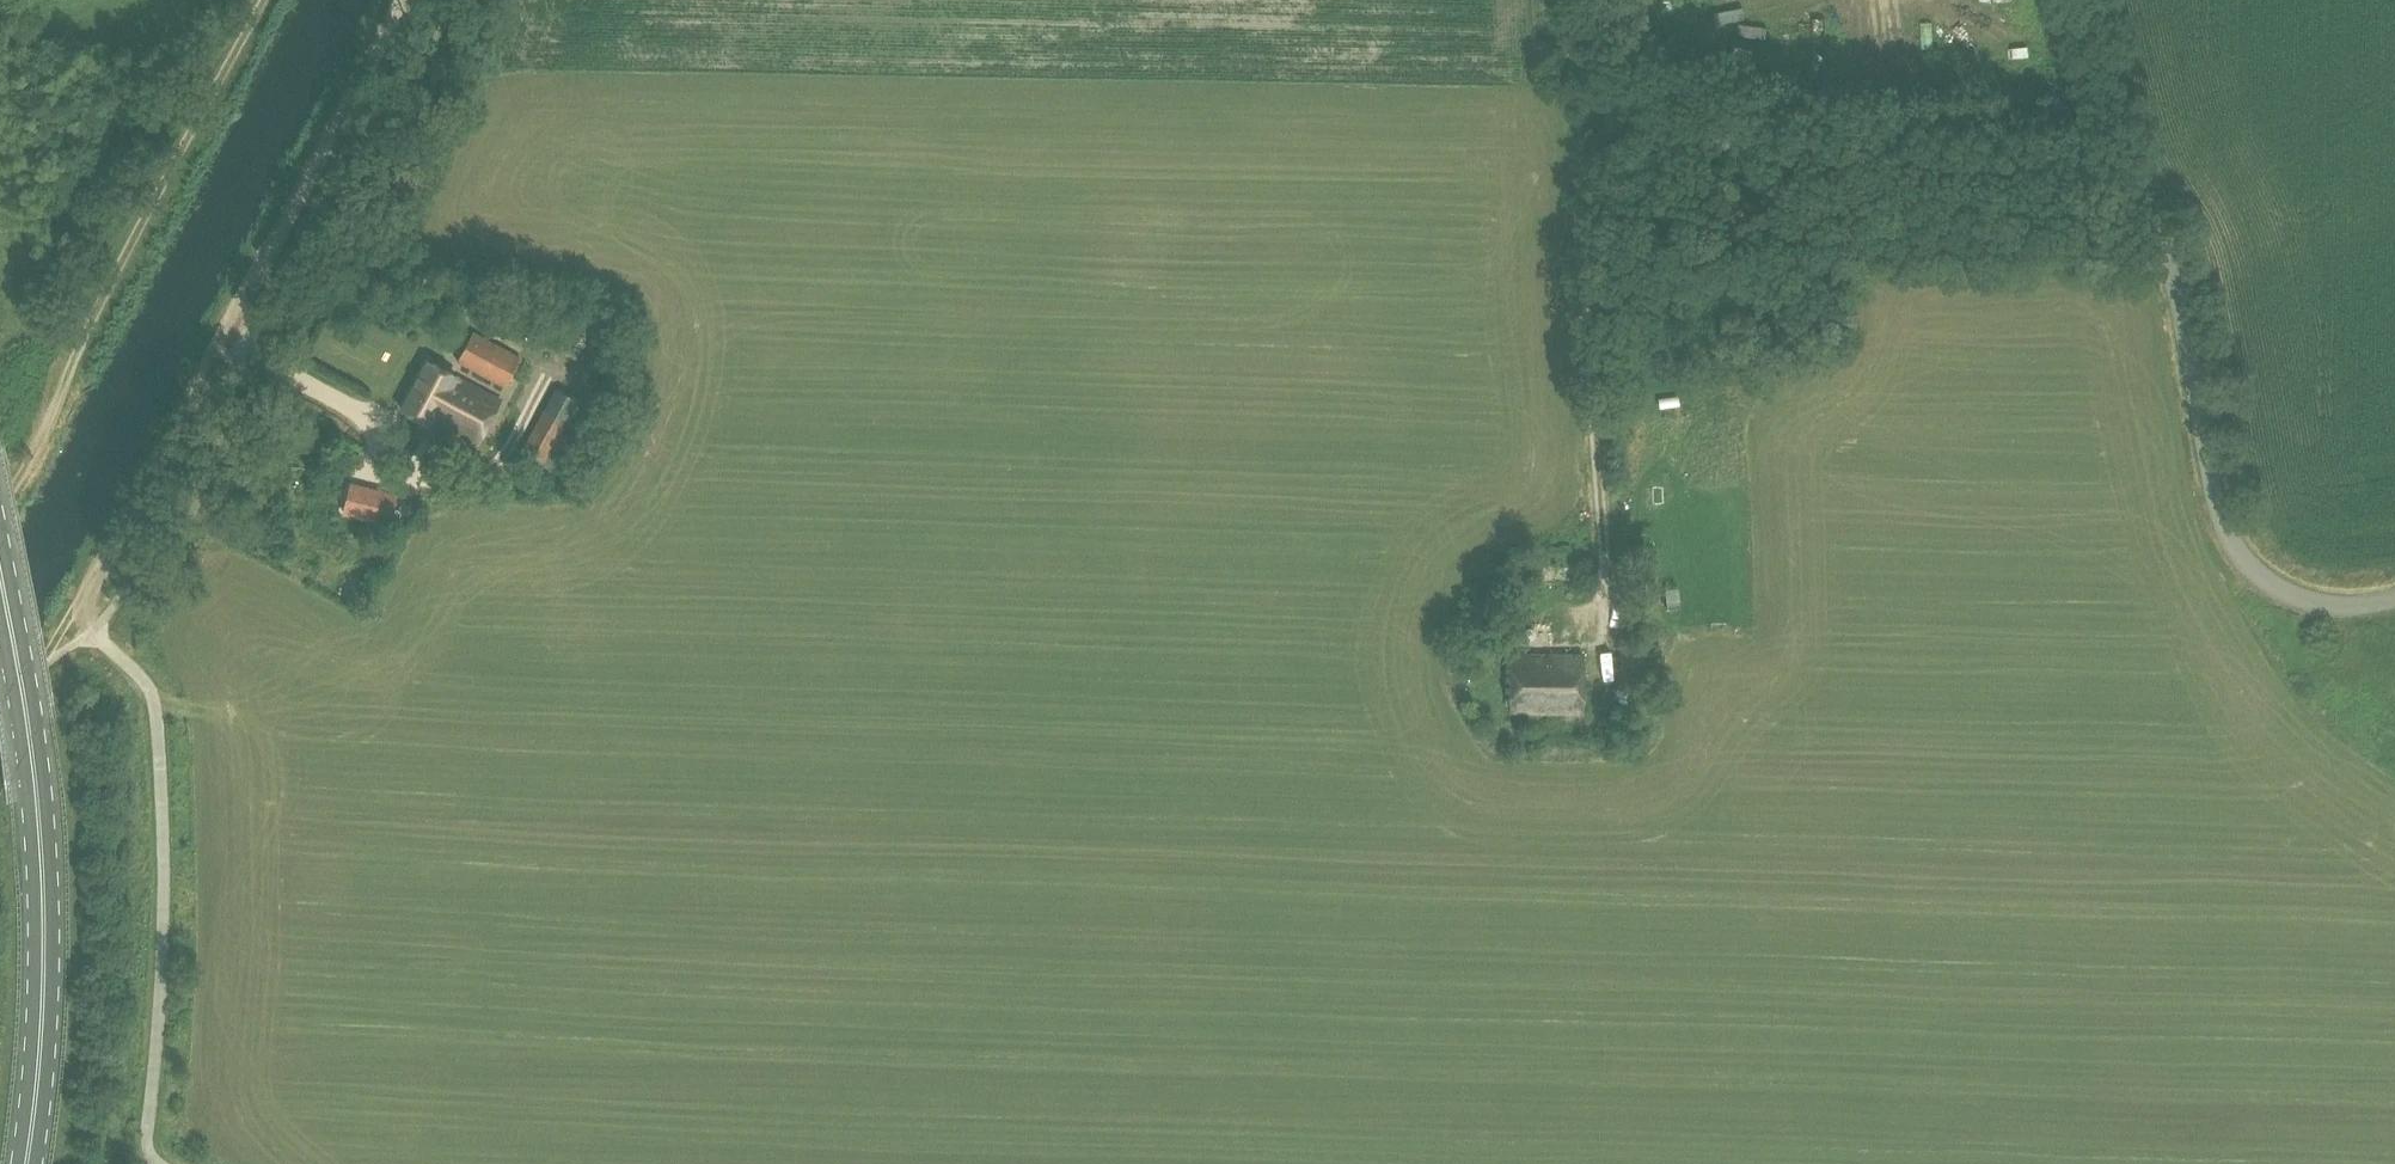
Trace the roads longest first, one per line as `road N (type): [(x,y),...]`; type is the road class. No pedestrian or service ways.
road 1 (unclassified): [(2394,599),(2358,605),(2295,597),(2257,575),(2233,545),(2212,482),(2171,273),(2129,210),(2056,178),(1686,134),(1646,121),(1600,84),(1578,33),(1576,0)]
road 2 (track): [(403,0),(69,617)]
road 3 (primary): [(0,578),(34,758),(42,871),(45,984),(27,1163)]
road 4 (track): [(0,514),(167,174),(263,0)]

